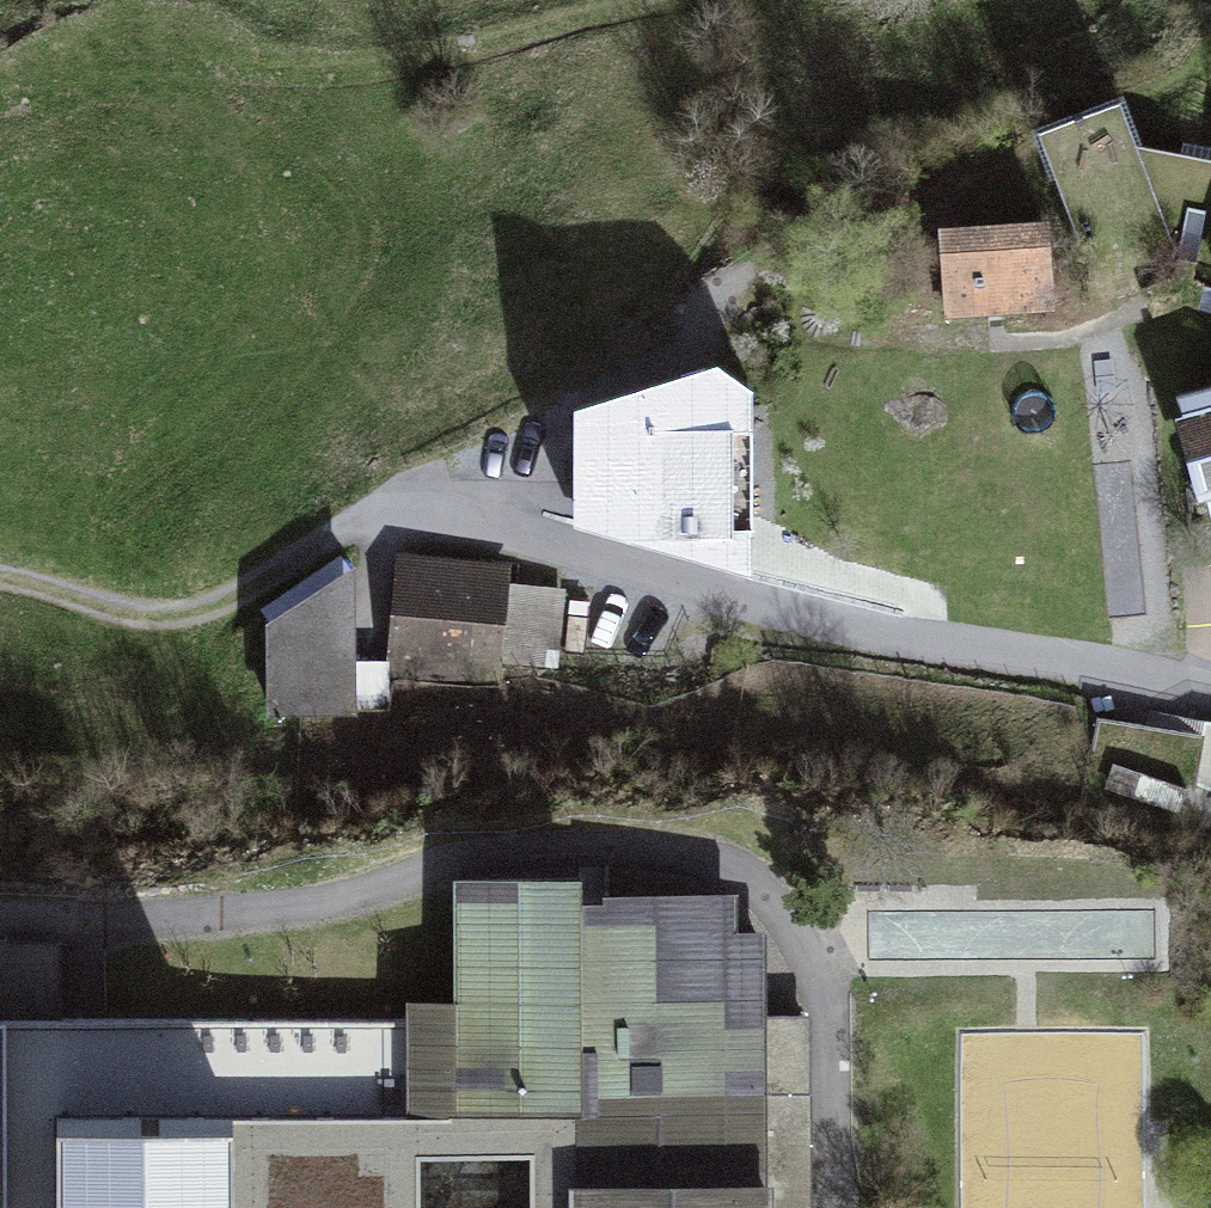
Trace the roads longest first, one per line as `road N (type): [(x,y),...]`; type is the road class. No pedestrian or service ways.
road 1 (residential): [(1210,690),(903,640),(455,513),(393,508)]
road 2 (track): [(0,75),(418,54),(650,0)]
road 3 (track): [(393,508),(195,612),(83,605),(0,578)]

